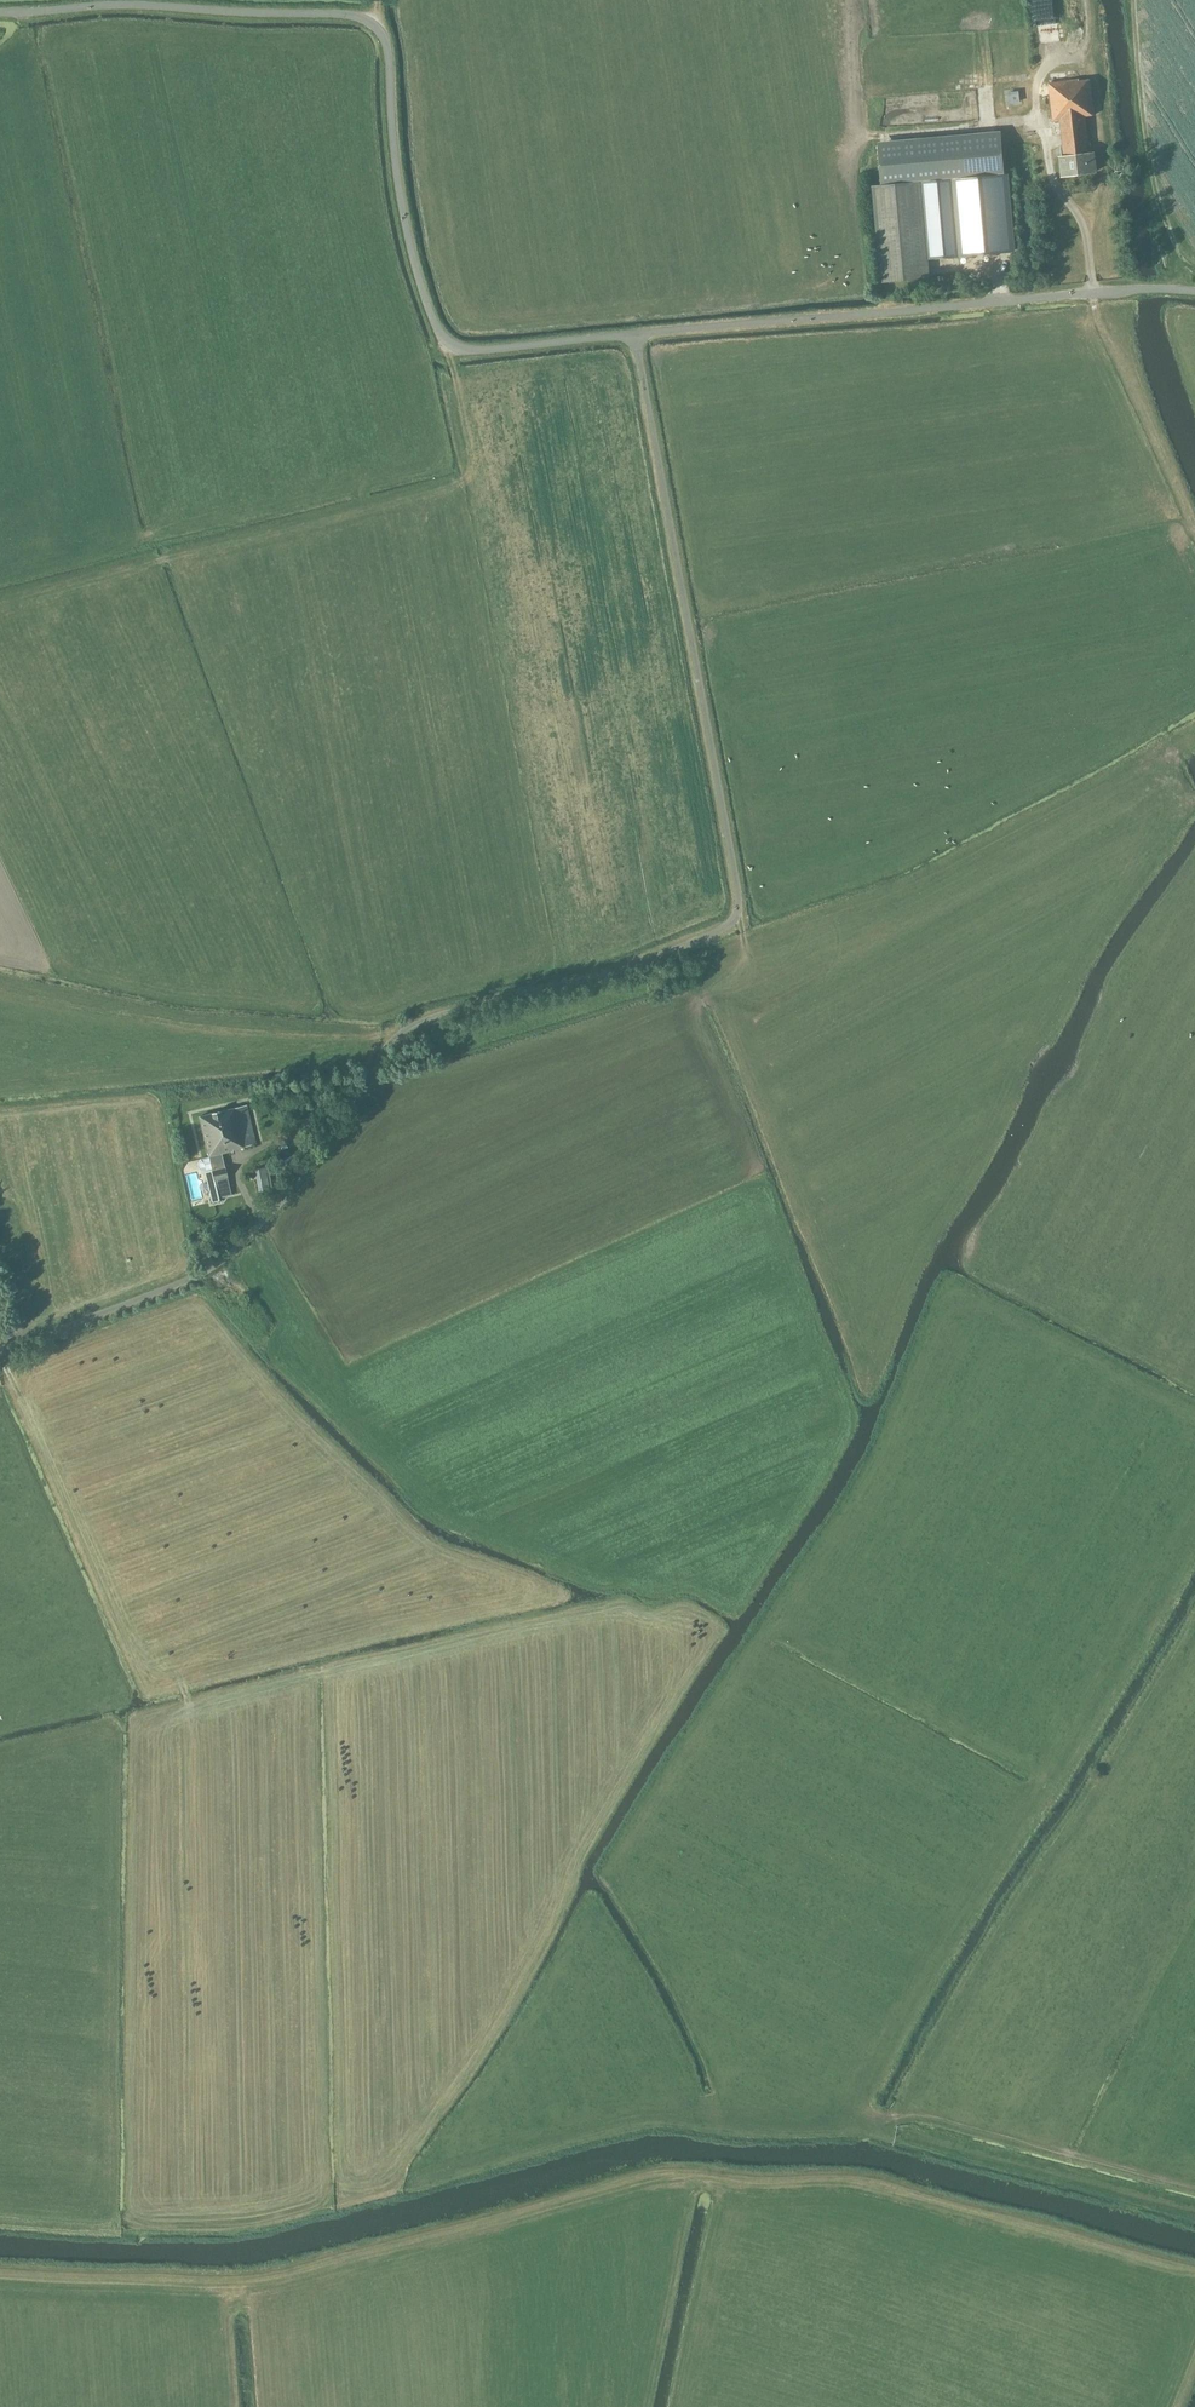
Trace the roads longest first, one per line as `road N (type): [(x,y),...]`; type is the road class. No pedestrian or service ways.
road 1 (unclassified): [(635,337),(463,351),(444,341),(405,228),(386,39),(364,19),(119,5),(0,13)]
road 2 (unclassified): [(635,337),(1163,290)]
road 3 (track): [(190,1712),(183,1683),(128,1628),(11,1377),(0,1382)]
road 4 (track): [(1194,522),(1095,316),(1095,294)]

